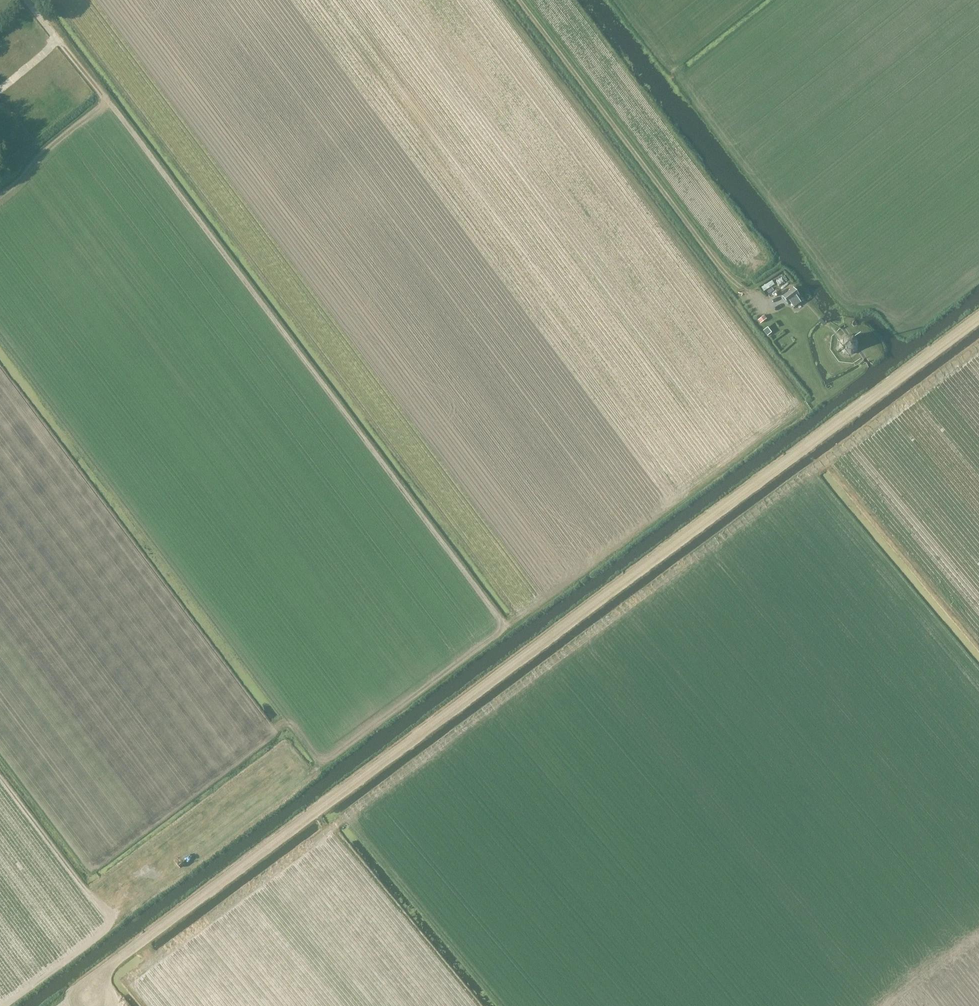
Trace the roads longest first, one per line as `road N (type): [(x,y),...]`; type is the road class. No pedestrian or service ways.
road 1 (track): [(769,308),(717,264),(517,0)]

